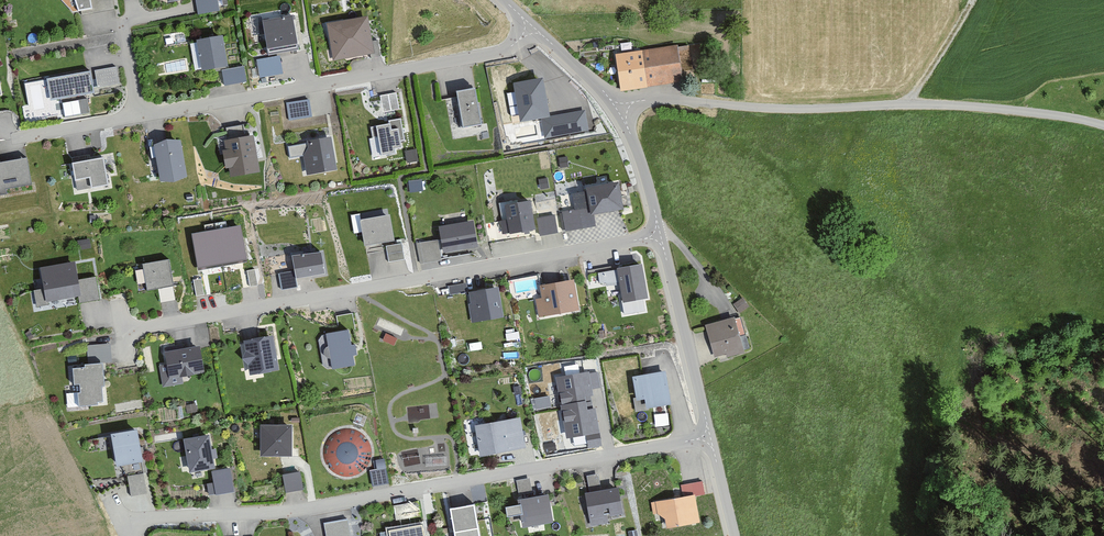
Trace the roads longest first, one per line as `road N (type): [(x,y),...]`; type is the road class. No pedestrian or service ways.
road 1 (residential): [(710,437),(275,515),(124,520)]
road 2 (residential): [(660,236),(123,331)]
road 3 (unclassified): [(1103,129),(916,105),(794,111),(682,100),(618,107)]
road 4 (residential): [(532,27),(501,54),(137,119)]
road 5 (unclassified): [(710,437),(660,236)]
road 6 (residential): [(137,119),(123,40),(16,56)]
road 7 (unclassified): [(660,236),(618,107)]
road 8 (residential): [(137,119),(16,141)]

